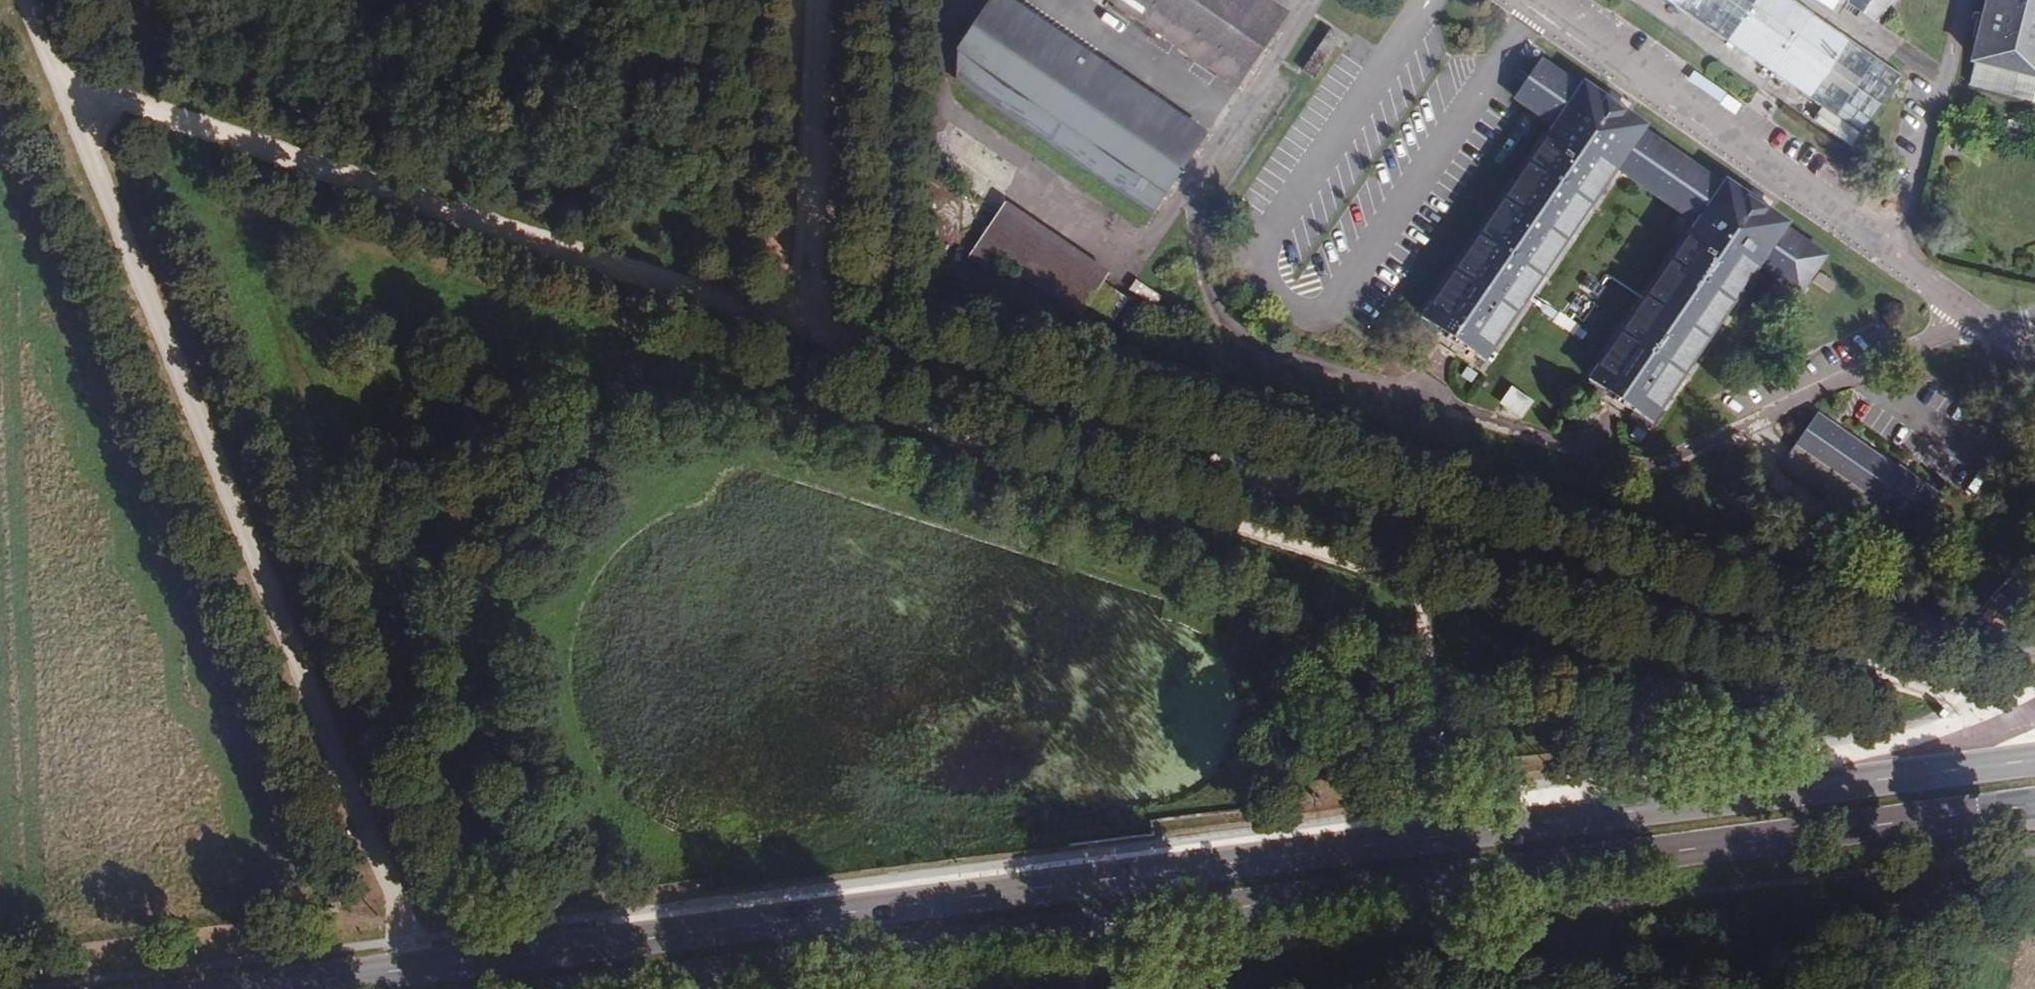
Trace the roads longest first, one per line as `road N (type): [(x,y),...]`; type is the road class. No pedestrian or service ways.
road 1 (primary): [(1930,771),(247,988)]
road 2 (primary): [(621,988),(2022,807)]
road 3 (track): [(1841,709),(867,359)]
road 4 (track): [(27,0),(392,905)]
road 5 (track): [(867,359),(69,93)]
road 6 (track): [(873,0),(867,359)]
road 7 (secondary): [(2034,707),(1930,771)]

